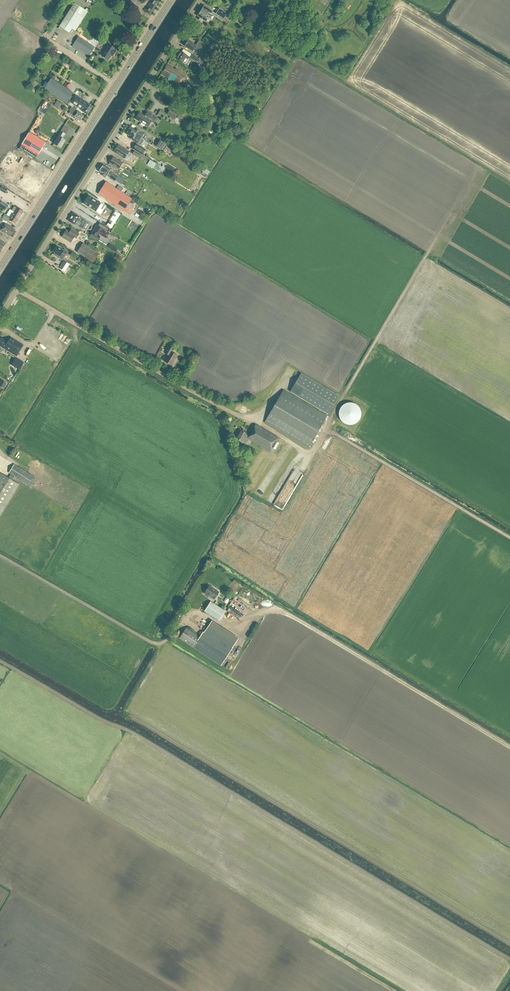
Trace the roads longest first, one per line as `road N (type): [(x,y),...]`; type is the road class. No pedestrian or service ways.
road 1 (unclassified): [(0,316),(200,0)]
road 2 (track): [(307,451),(17,290)]
road 3 (primary): [(0,267),(170,0)]
road 4 (track): [(265,611),(291,615),(509,747)]
road 5 (unclassified): [(189,617),(154,643),(0,555)]

